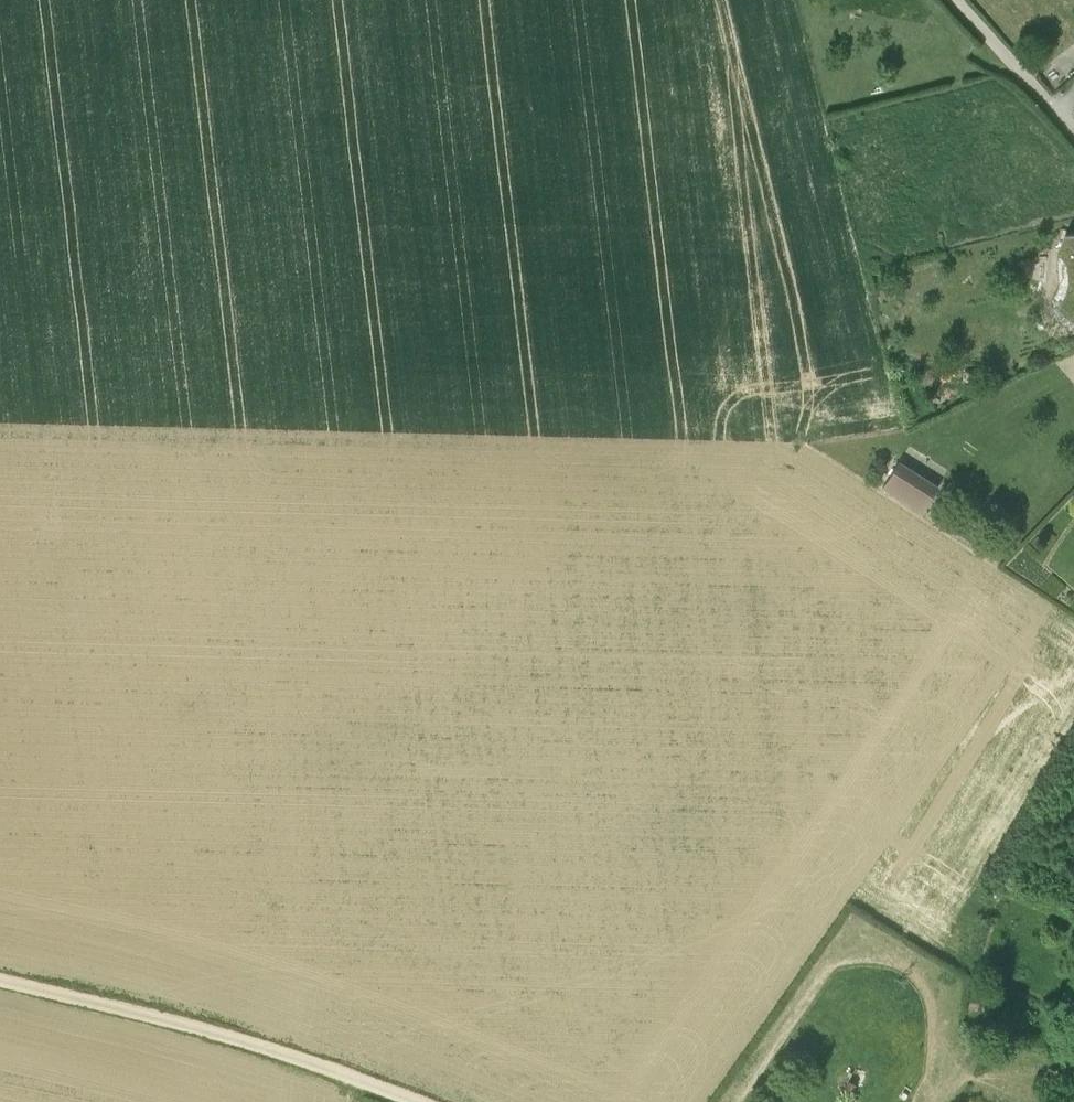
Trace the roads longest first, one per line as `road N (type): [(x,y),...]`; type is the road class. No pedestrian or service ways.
road 1 (track): [(417,1101),(204,1029),(0,979)]
road 2 (unclassified): [(1047,98),(948,0)]

